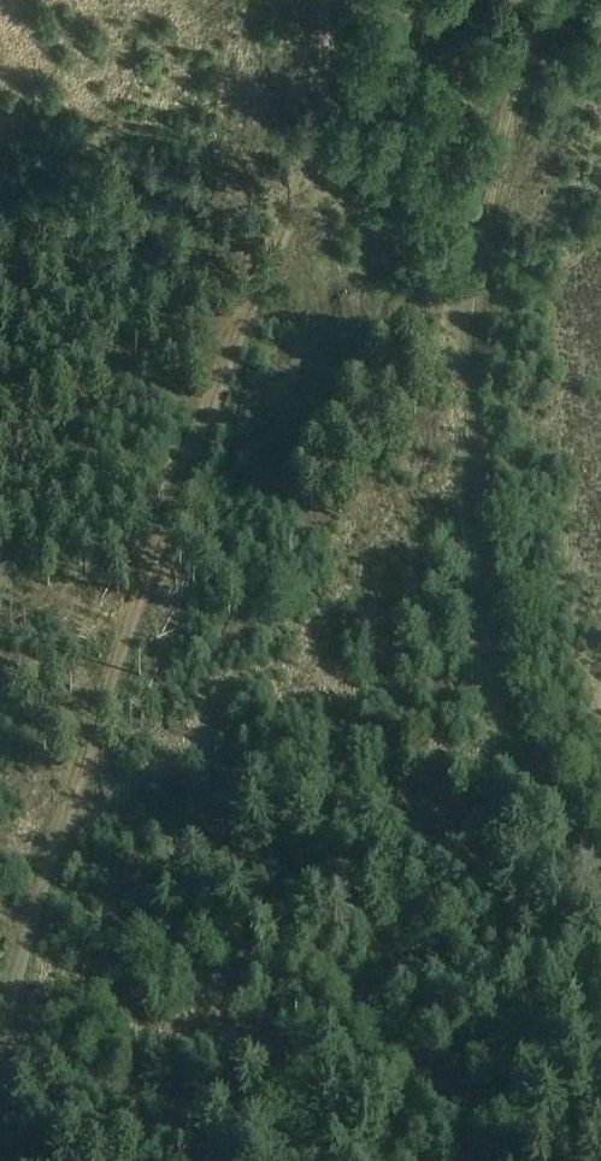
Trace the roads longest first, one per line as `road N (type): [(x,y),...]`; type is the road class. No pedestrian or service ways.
road 1 (track): [(0,1076),(54,863),(290,201),(318,92)]
road 2 (track): [(600,885),(558,835),(522,774),(483,650),(471,588),(471,325),(409,263),(343,158),(318,92),(321,0)]
road 3 (track): [(471,325),(511,94),(540,43),(593,0)]

